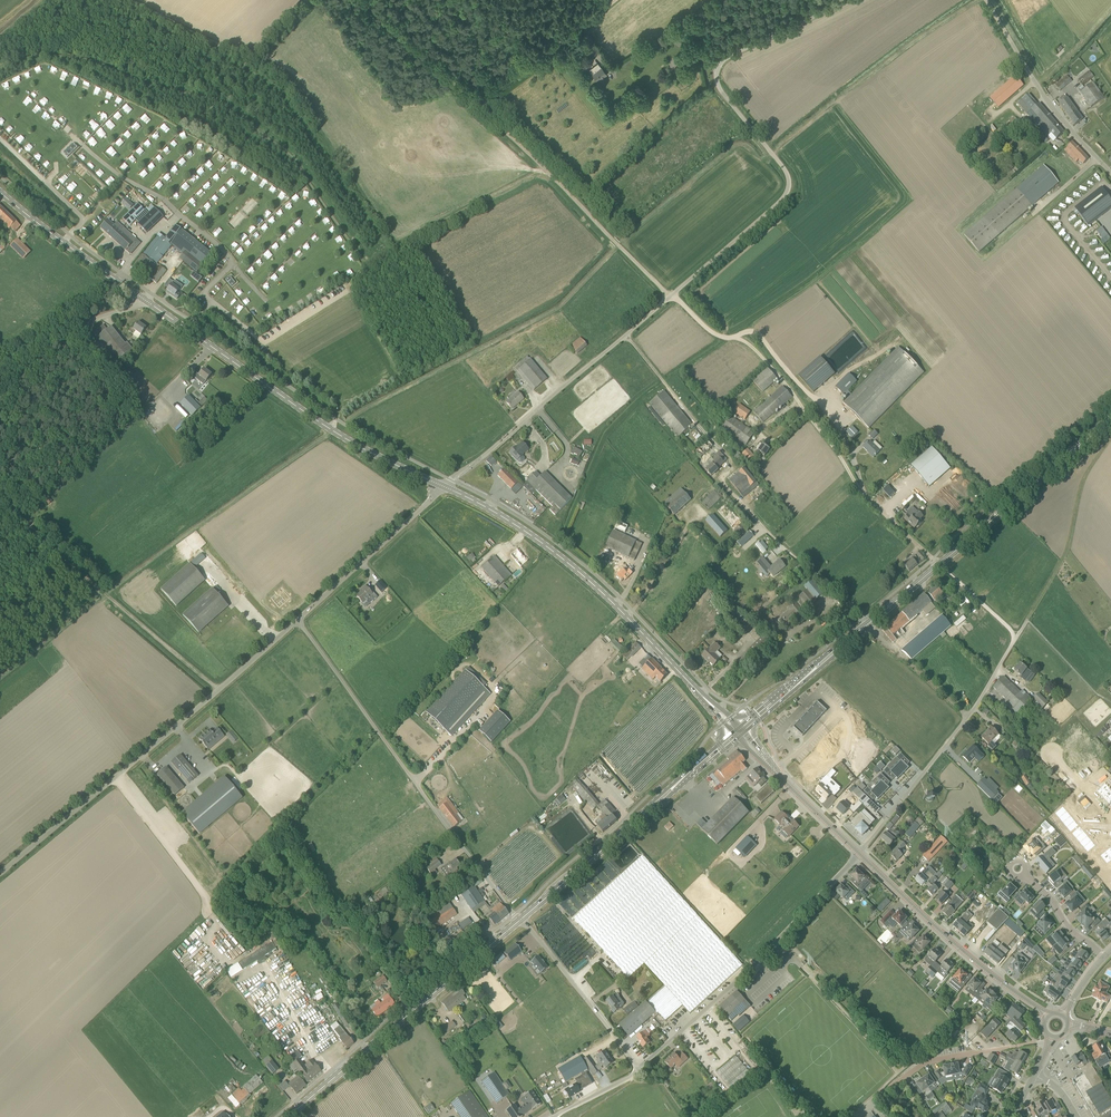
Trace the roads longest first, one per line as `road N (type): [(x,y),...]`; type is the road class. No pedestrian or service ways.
road 1 (unclassified): [(671,296),(789,191),(787,173),(721,91),(721,63),(846,0)]
road 2 (unclassified): [(0,874),(298,620)]
road 3 (residential): [(298,620),(515,915)]
road 4 (secondary): [(446,487),(334,431),(146,301)]
road 5 (secondary): [(700,694),(568,563),(446,487)]
road 6 (unclassified): [(639,1071),(860,854)]
road 7 (primary): [(288,1116),(520,920)]
road 8 (unclassified): [(860,854),(968,717),(1028,620)]
road 9 (track): [(0,503),(219,690)]
road 10 (primary): [(520,920),(734,736)]
road 11 (tertiary): [(1046,1017),(860,854)]
road 12 (unclassified): [(446,487),(626,335)]
road 13 (primary): [(939,565),(1110,419)]
road 14 (residential): [(865,495),(841,433),(760,337),(734,338)]
road 15 (unclassified): [(1110,173),(1044,101),(986,0)]
road 16 (track): [(309,0),(252,54),(233,53),(133,0)]
road 17 (residential): [(734,338),(755,349),(800,401),(865,495)]
road 18 (track): [(1028,620),(1068,545),(1084,477),(1110,434)]
road 19 (unclassified): [(298,620),(446,487)]
road 20 (secondary): [(146,301),(0,191)]
road 21 (track): [(479,106),(616,0)]
road 22 (track): [(671,296),(550,174)]
road 23 (track): [(550,174),(397,245)]
road 24 (unclassified): [(890,1087),(924,1063),(1049,1044)]
road 25 (primary): [(742,729),(867,625)]
road 26 (unclassified): [(0,367),(63,329),(146,301)]
road 27 (track): [(479,106),(363,0)]
road 28 (residential): [(867,625),(759,522)]

